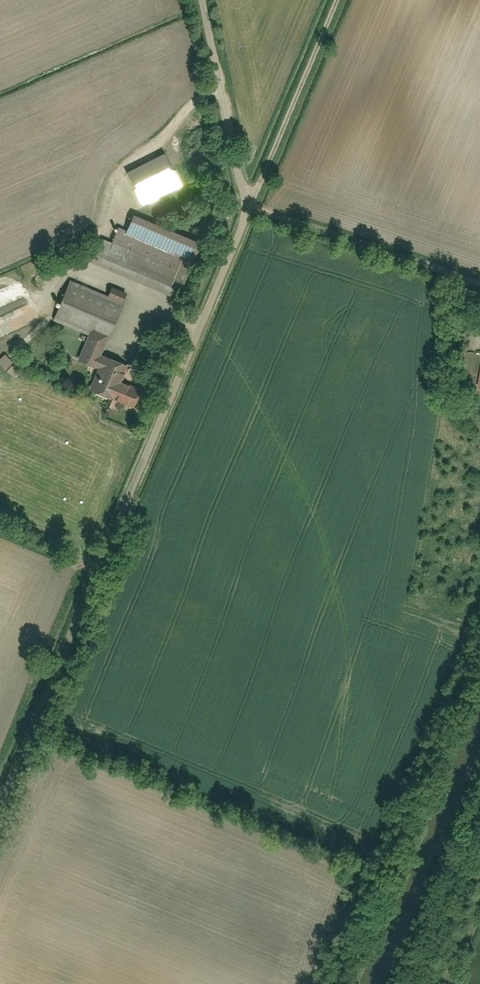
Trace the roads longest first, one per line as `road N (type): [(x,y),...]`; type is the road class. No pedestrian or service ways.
road 1 (residential): [(0,799),(248,208),(200,0)]
road 2 (track): [(248,208),(479,282)]
road 3 (track): [(248,208),(337,0)]
road 4 (unclassified): [(479,821),(411,983)]

